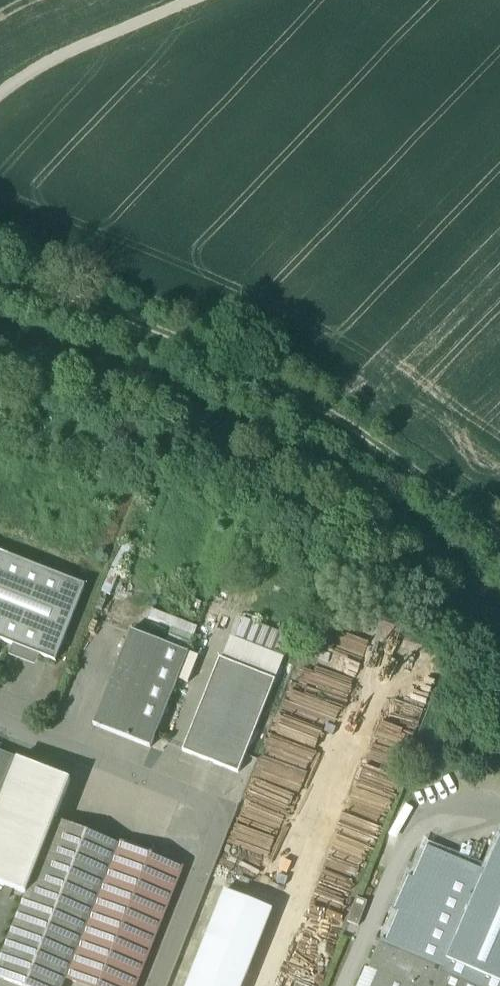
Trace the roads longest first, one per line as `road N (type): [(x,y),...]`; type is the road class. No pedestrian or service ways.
road 1 (track): [(0,276),(313,394),(499,523)]
road 2 (unclassified): [(0,725),(225,816),(157,985)]
road 3 (track): [(0,95),(73,50),(197,0)]

